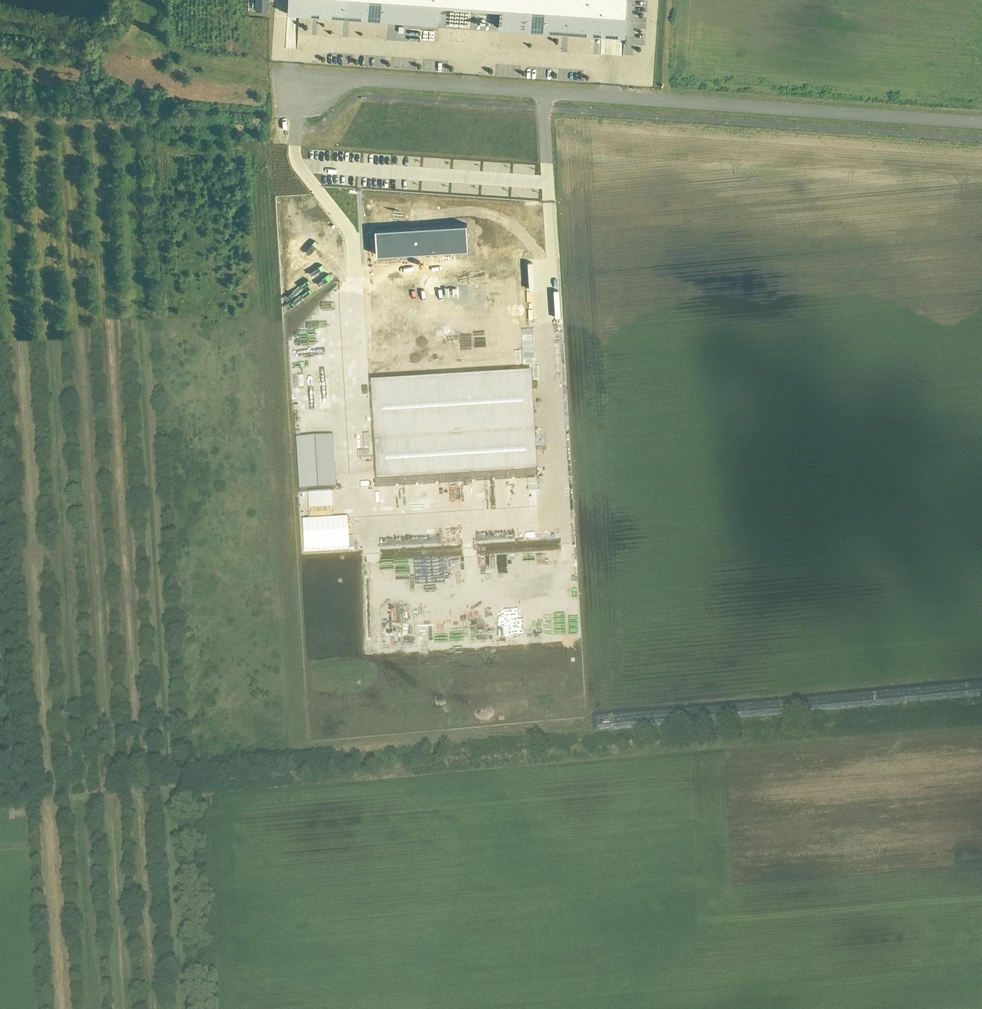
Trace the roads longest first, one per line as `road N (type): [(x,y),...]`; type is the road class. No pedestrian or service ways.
road 1 (residential): [(981,123),(296,78),(300,100)]

